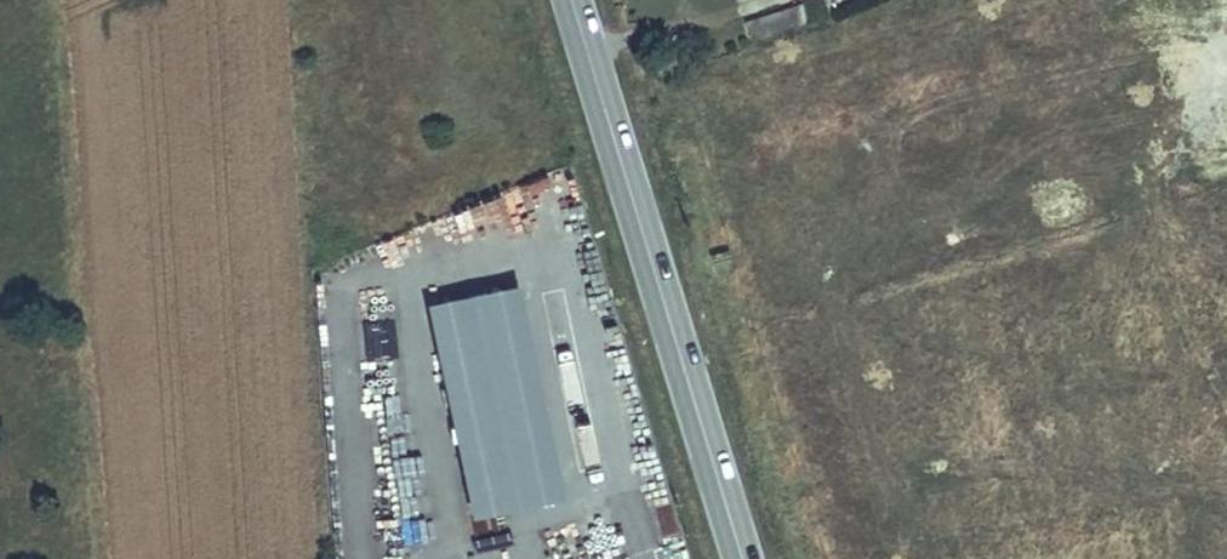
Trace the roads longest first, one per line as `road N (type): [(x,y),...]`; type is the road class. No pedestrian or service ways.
road 1 (secondary): [(574,0),(742,558)]

